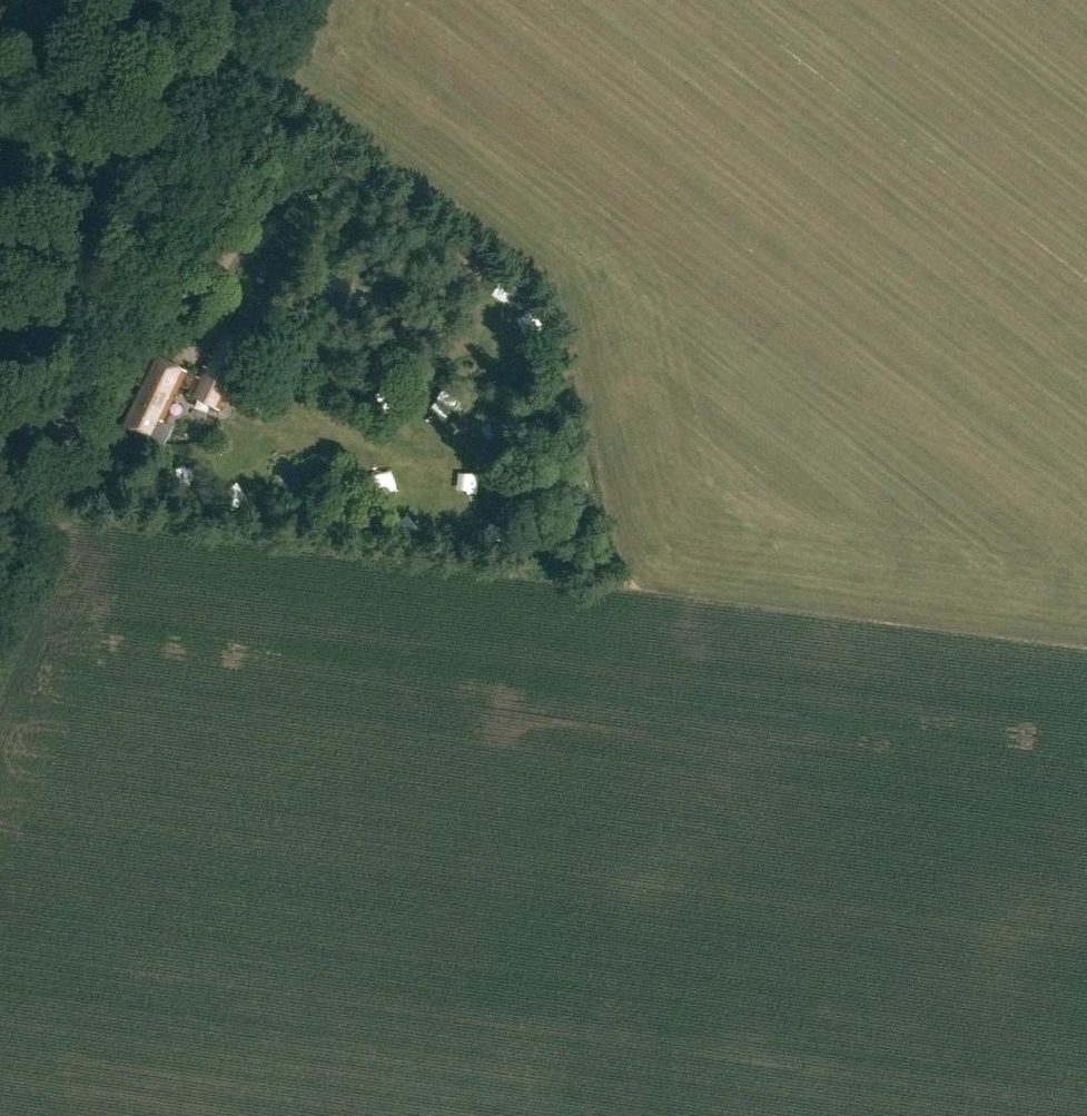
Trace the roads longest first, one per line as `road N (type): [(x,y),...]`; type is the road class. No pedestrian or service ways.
road 1 (tertiary): [(0,558),(257,0)]

